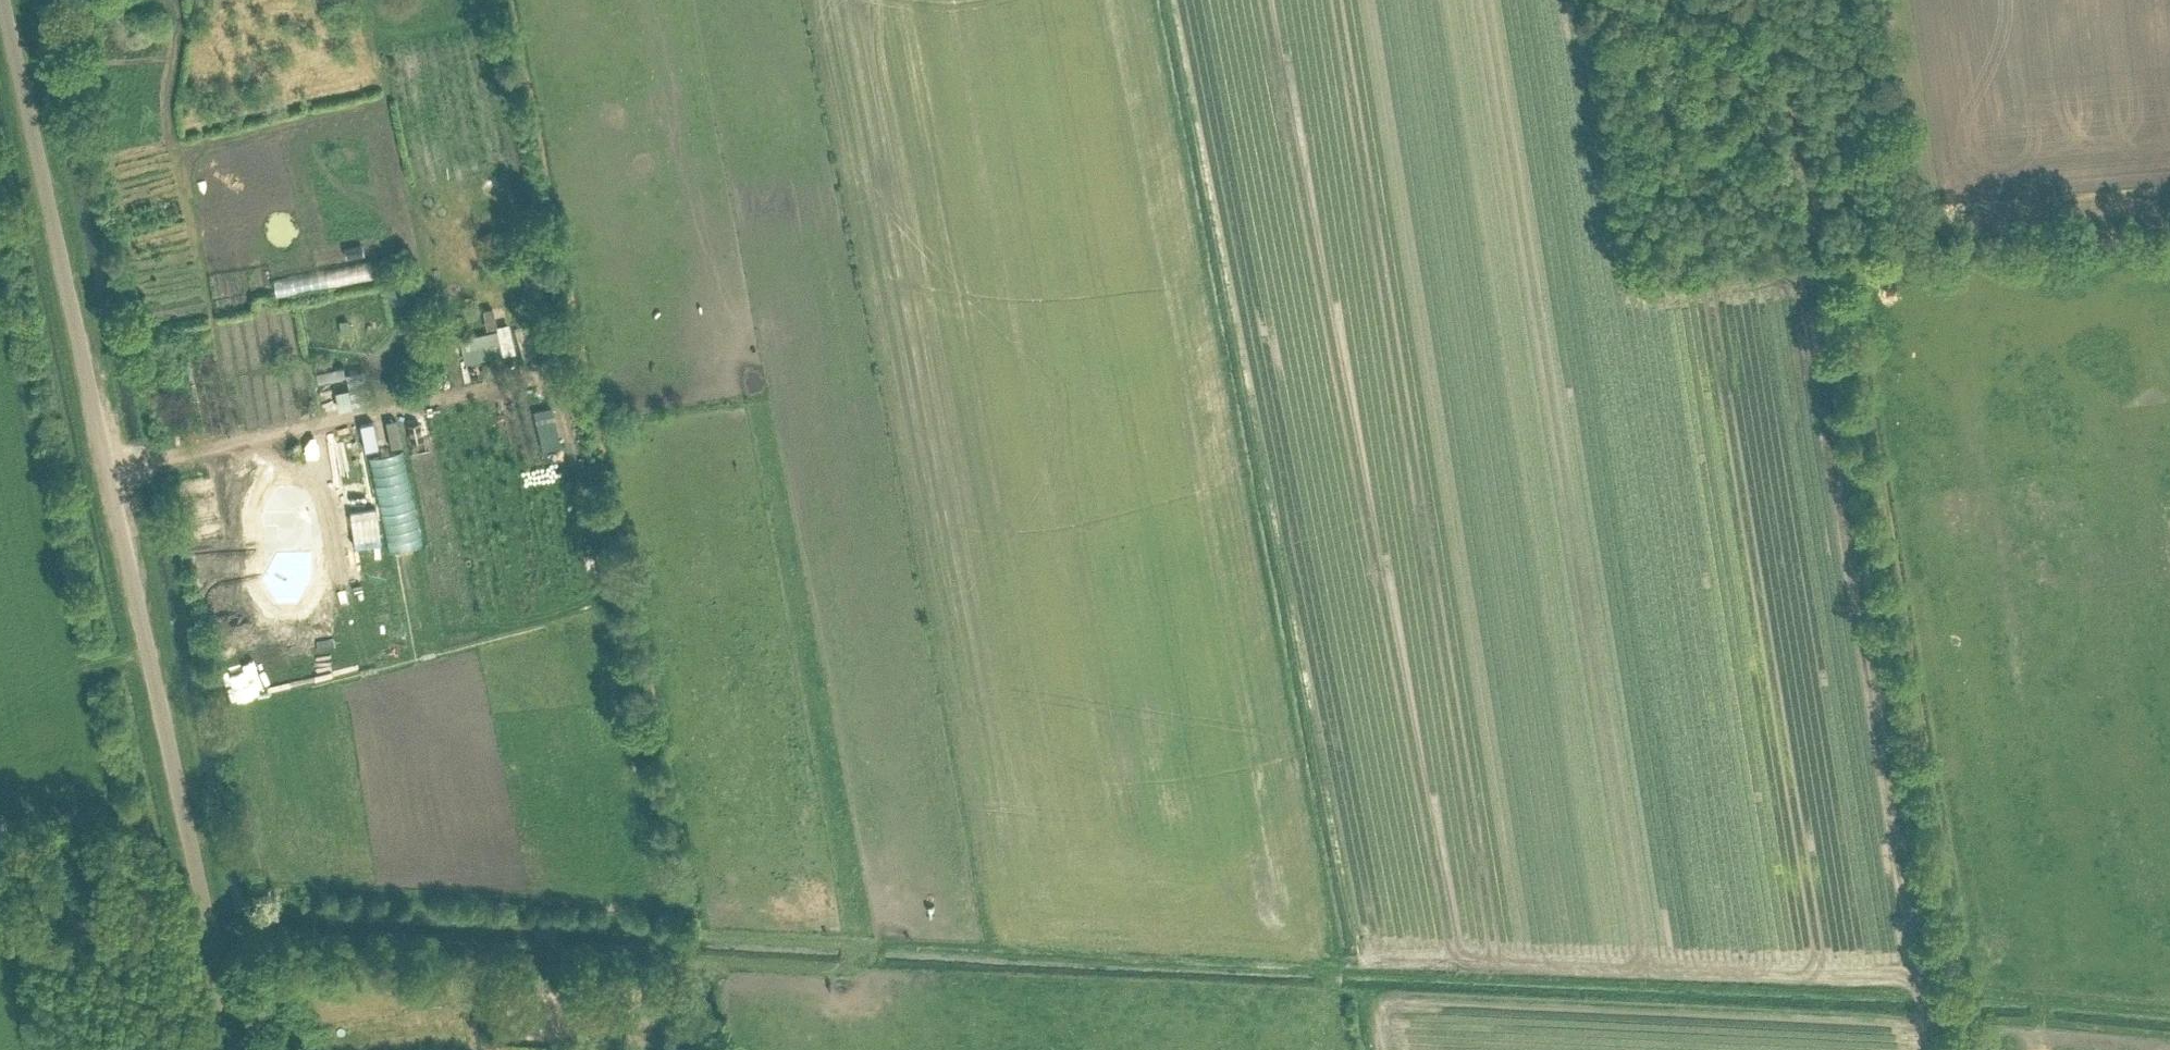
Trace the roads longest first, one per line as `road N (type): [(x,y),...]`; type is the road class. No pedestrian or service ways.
road 1 (unclassified): [(235,1049),(4,0)]

